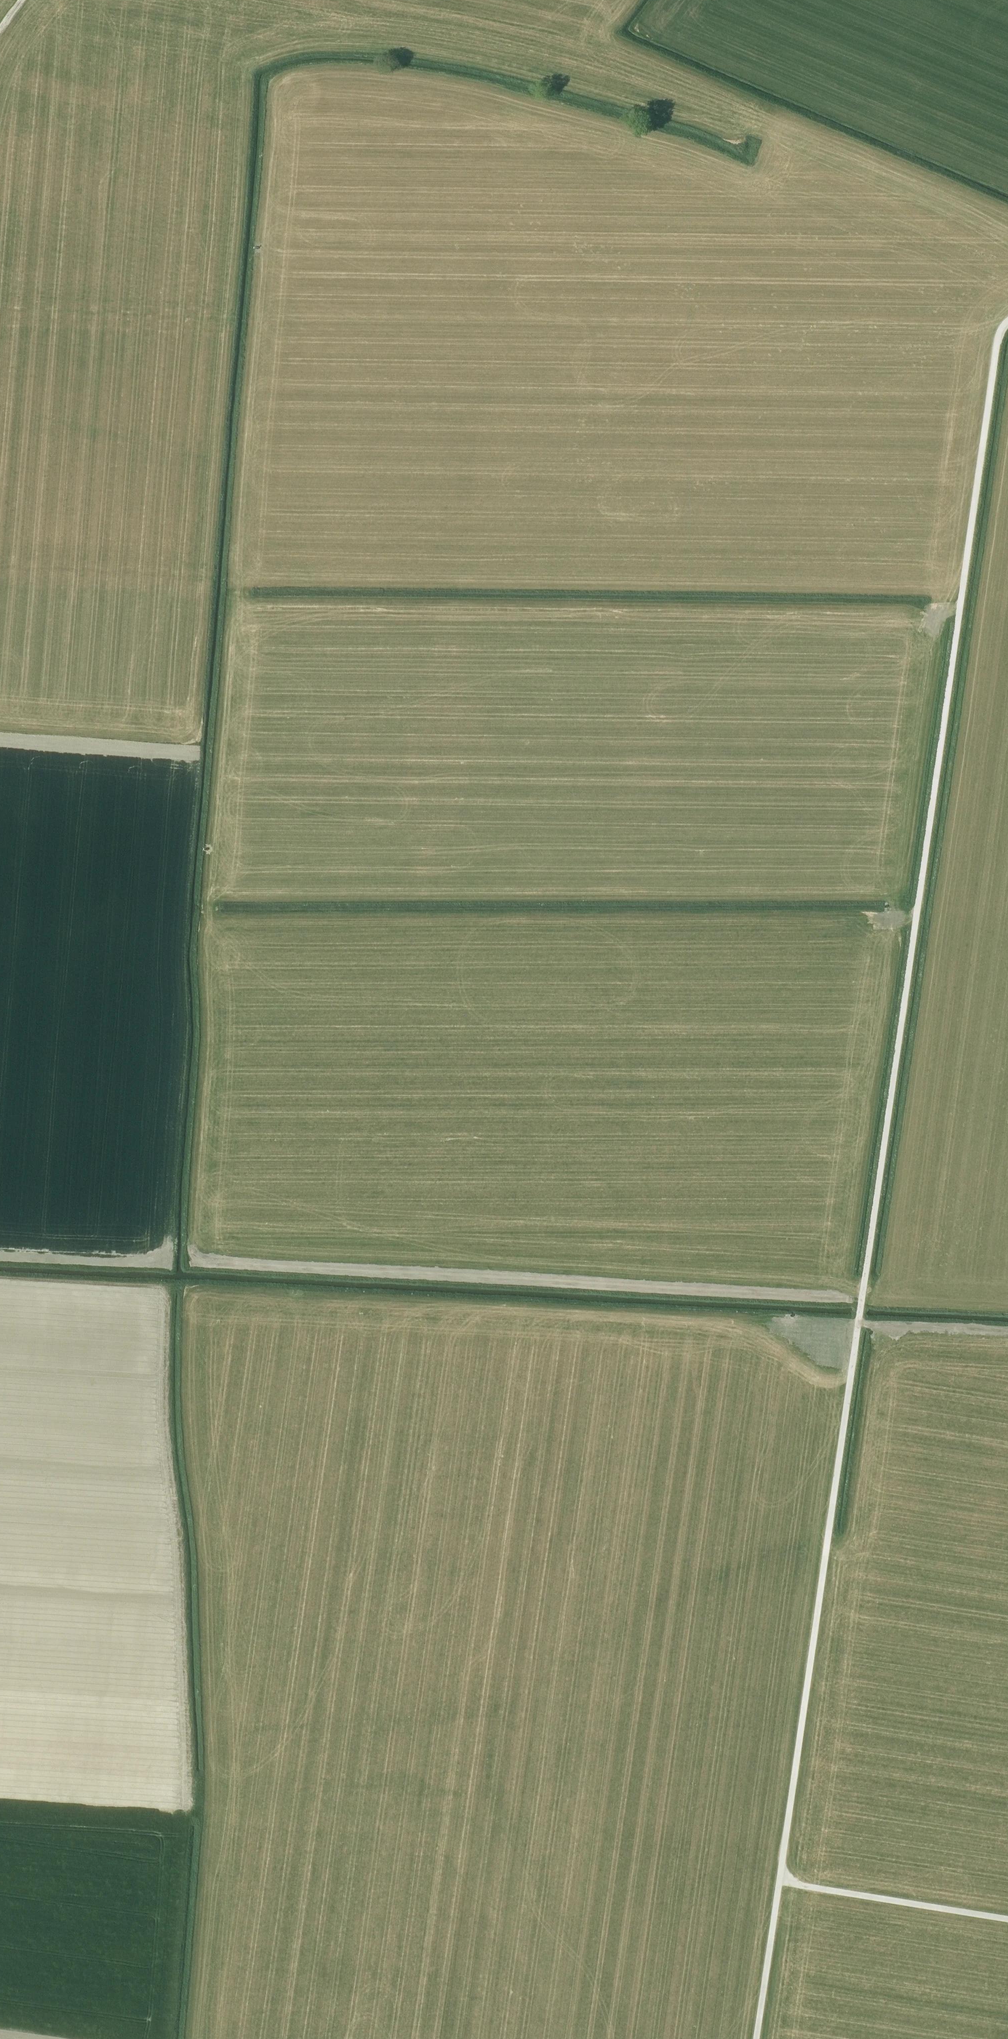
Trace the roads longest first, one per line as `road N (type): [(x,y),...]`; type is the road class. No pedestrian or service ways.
road 1 (track): [(756,2038),(994,365),(1007,323)]

